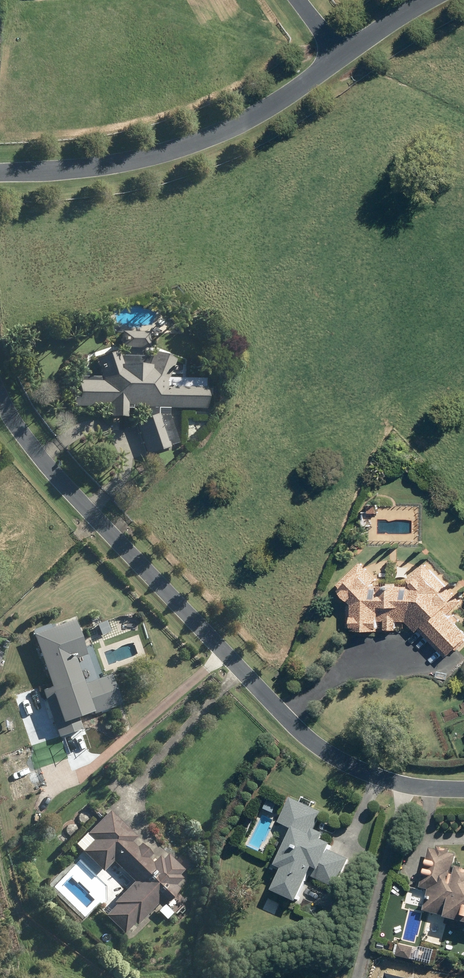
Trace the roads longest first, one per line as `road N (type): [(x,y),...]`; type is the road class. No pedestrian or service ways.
road 1 (residential): [(463,775),(365,760),(307,727),(22,425),(0,375)]
road 2 (residential): [(346,51),(287,95),(187,145),(0,174)]

